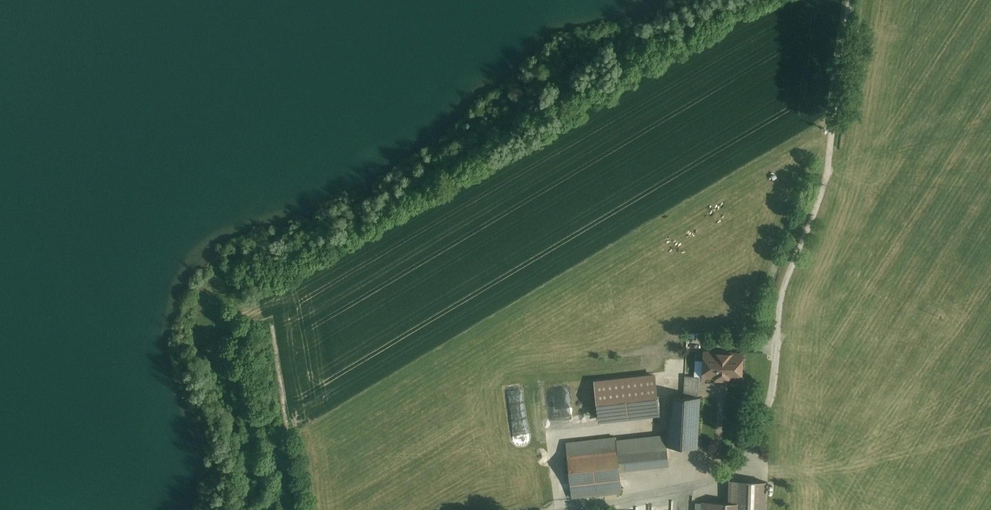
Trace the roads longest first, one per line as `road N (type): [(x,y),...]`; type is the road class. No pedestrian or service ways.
road 1 (residential): [(851,0),(827,182),(783,291),(763,423),(750,453),(730,475),(700,489),(578,509)]

